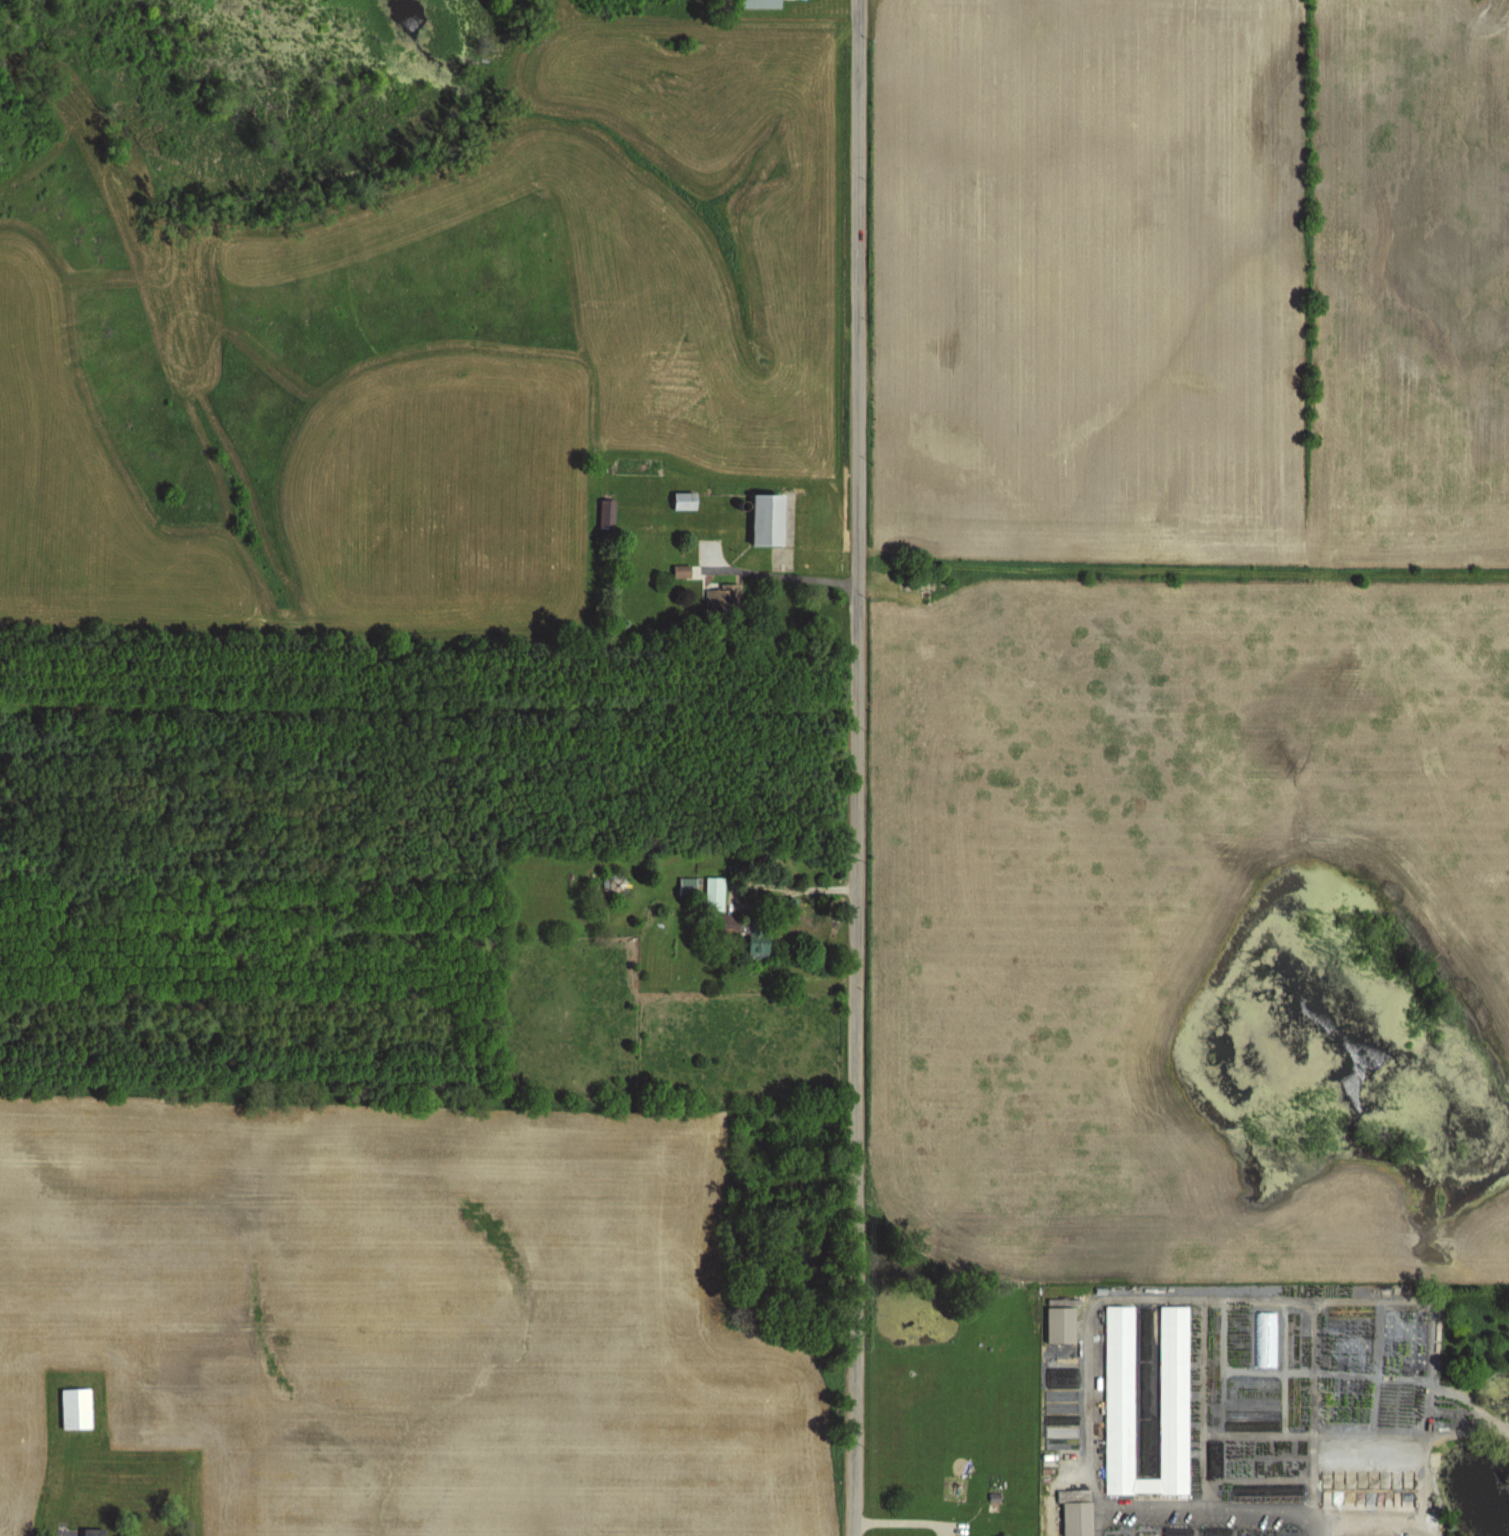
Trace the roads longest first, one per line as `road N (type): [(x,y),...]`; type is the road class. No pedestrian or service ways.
road 1 (tertiary): [(849,1535),(853,0)]

